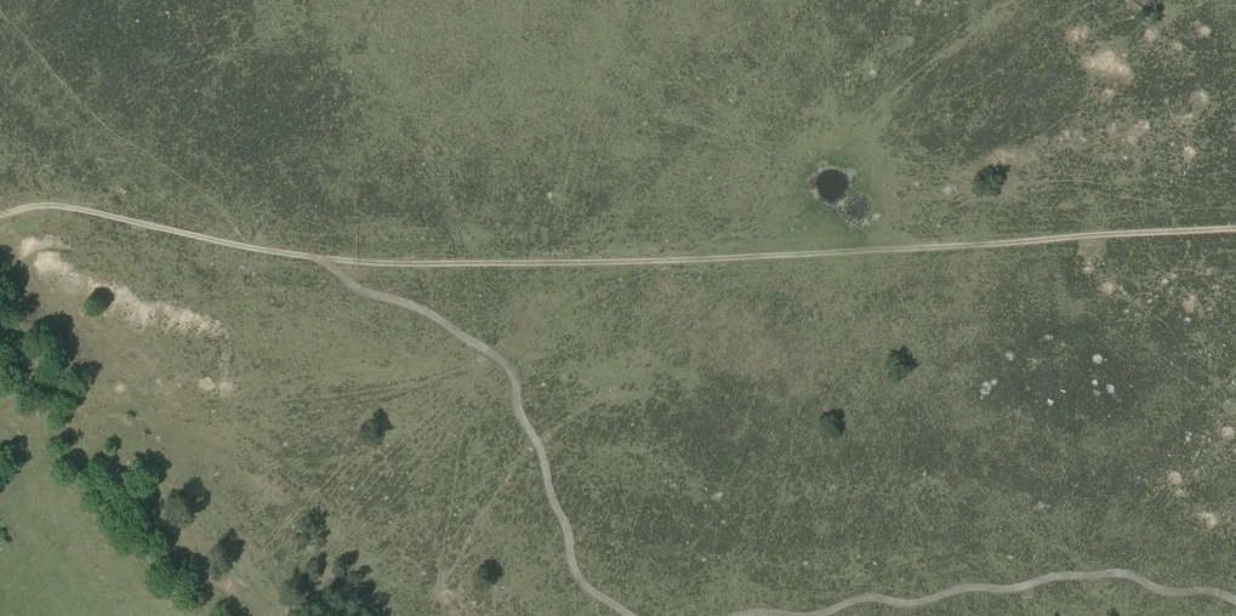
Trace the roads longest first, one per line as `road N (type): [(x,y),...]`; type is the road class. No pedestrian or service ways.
road 1 (track): [(1235,229),(654,261),(324,260)]
road 2 (track): [(324,260),(361,289),(439,319),(514,375),(574,569),(631,615)]
road 3 (track): [(809,615),(868,597),(918,604),(969,588),(1110,574),(1235,601)]
road 4 (track): [(324,260),(52,206),(0,217)]

